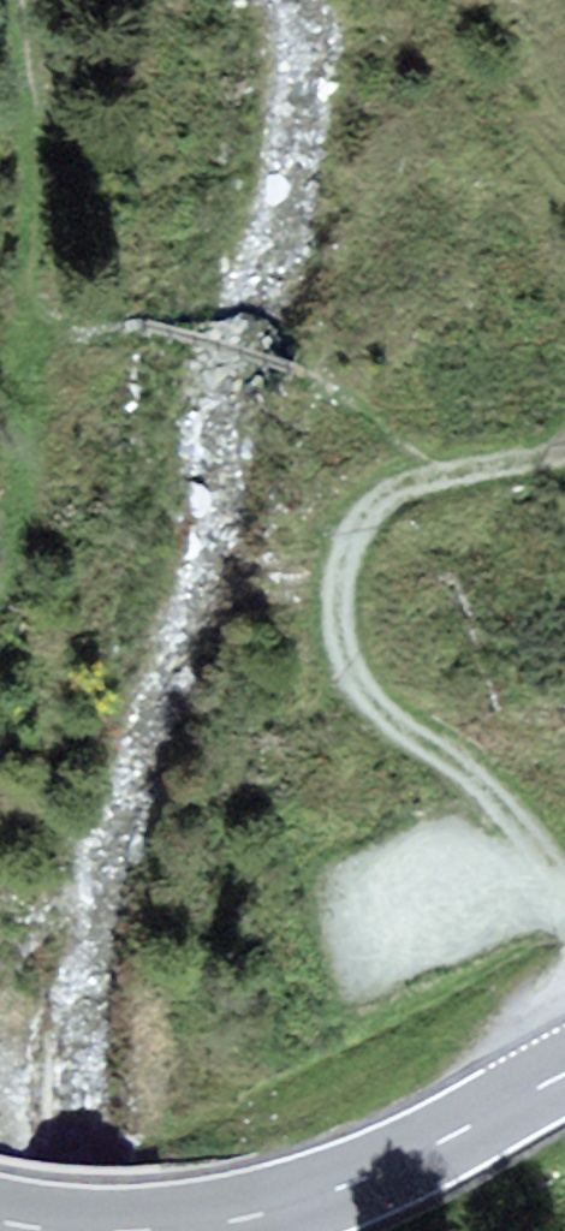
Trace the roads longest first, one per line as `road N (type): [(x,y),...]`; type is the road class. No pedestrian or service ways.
road 1 (track): [(564,881),(545,843),(373,709),(340,641),(346,557),(381,505),(430,477)]
road 2 (primary): [(177,1230),(270,1213),(359,1183),(564,1076)]
road 3 (track): [(430,477),(564,453)]

